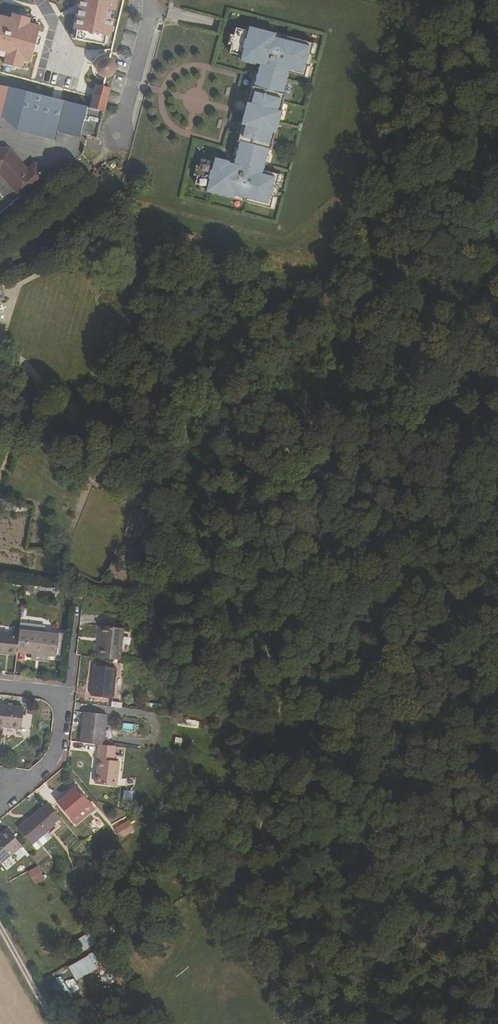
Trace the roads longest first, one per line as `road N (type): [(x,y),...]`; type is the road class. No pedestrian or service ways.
road 1 (residential): [(116,135),(158,11),(155,0)]
road 2 (residential): [(0,801),(54,762),(61,696)]

